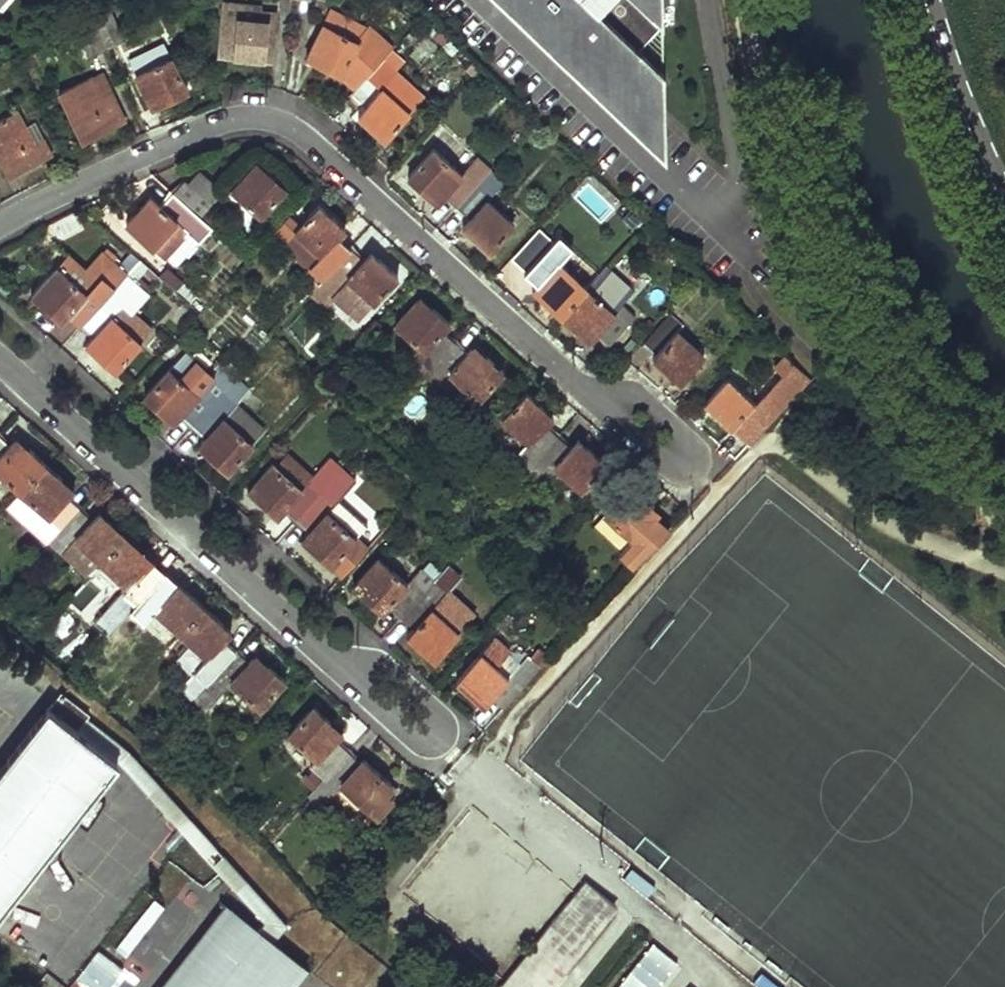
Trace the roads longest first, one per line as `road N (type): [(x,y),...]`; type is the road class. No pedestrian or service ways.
road 1 (residential): [(0,226),(214,125),(269,122),(324,156),(587,397)]
road 2 (residential): [(0,362),(328,657)]
road 3 (residential): [(328,657),(409,731),(440,732),(437,713),(370,669)]
road 4 (primary): [(1004,214),(940,62),(923,0)]
road 5 (residential): [(587,397),(667,463),(689,460),(690,440),(637,399)]

